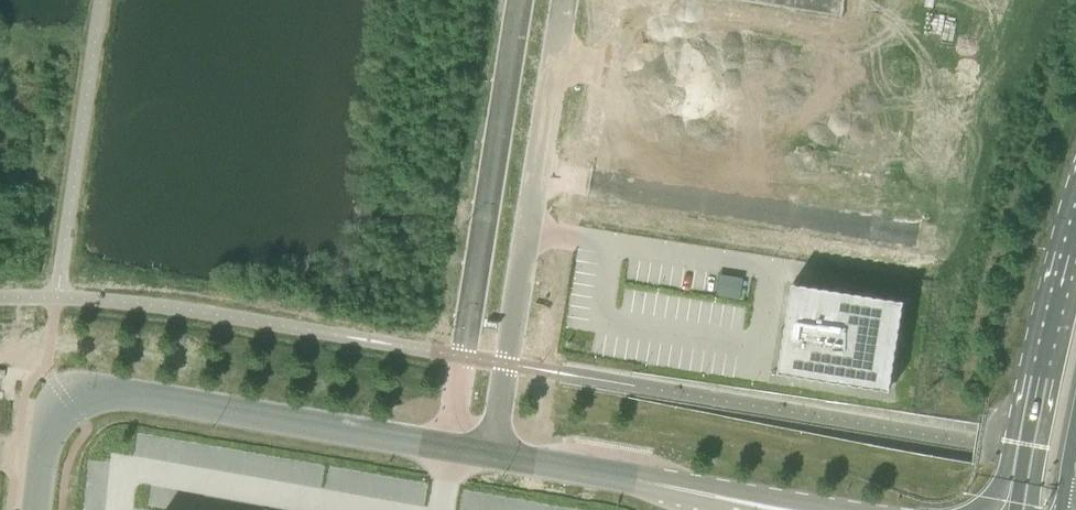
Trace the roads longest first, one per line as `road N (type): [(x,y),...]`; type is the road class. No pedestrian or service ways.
road 1 (unclassified): [(65,400),(92,387),(115,388),(766,509)]
road 2 (primary): [(1075,228),(1017,509)]

